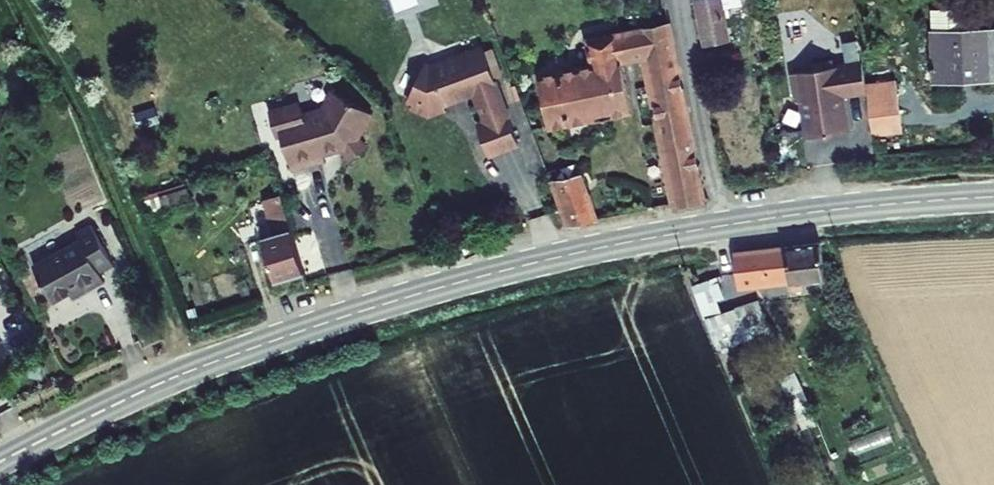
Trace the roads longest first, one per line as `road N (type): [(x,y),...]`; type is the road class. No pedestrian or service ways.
road 1 (tertiary): [(993,197),(722,226),(412,296),(194,370),(0,462)]
road 2 (track): [(34,0),(69,67),(194,370)]
road 3 (track): [(69,67),(194,370)]

